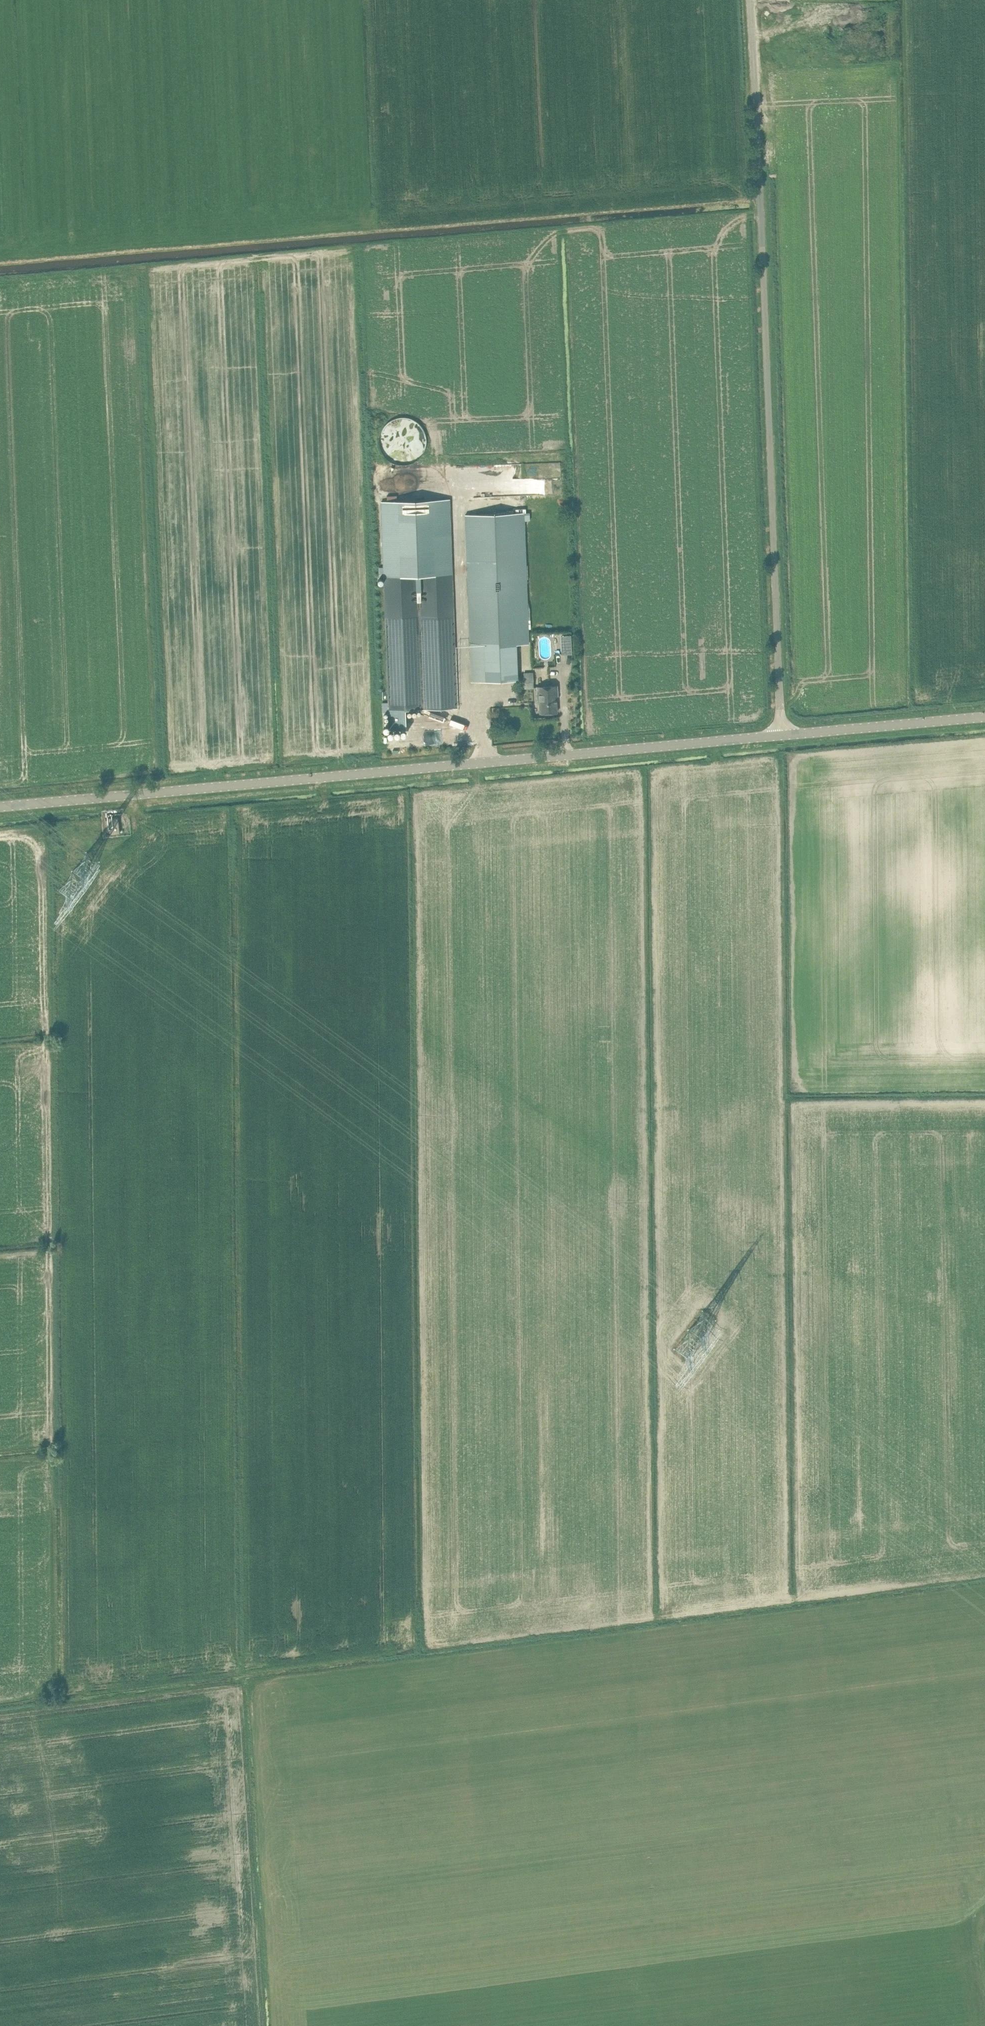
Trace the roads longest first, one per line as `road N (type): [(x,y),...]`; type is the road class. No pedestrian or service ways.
road 1 (tertiary): [(0,807),(781,735)]
road 2 (unclassified): [(781,735),(750,0)]
road 3 (tertiary): [(781,735),(984,717)]

